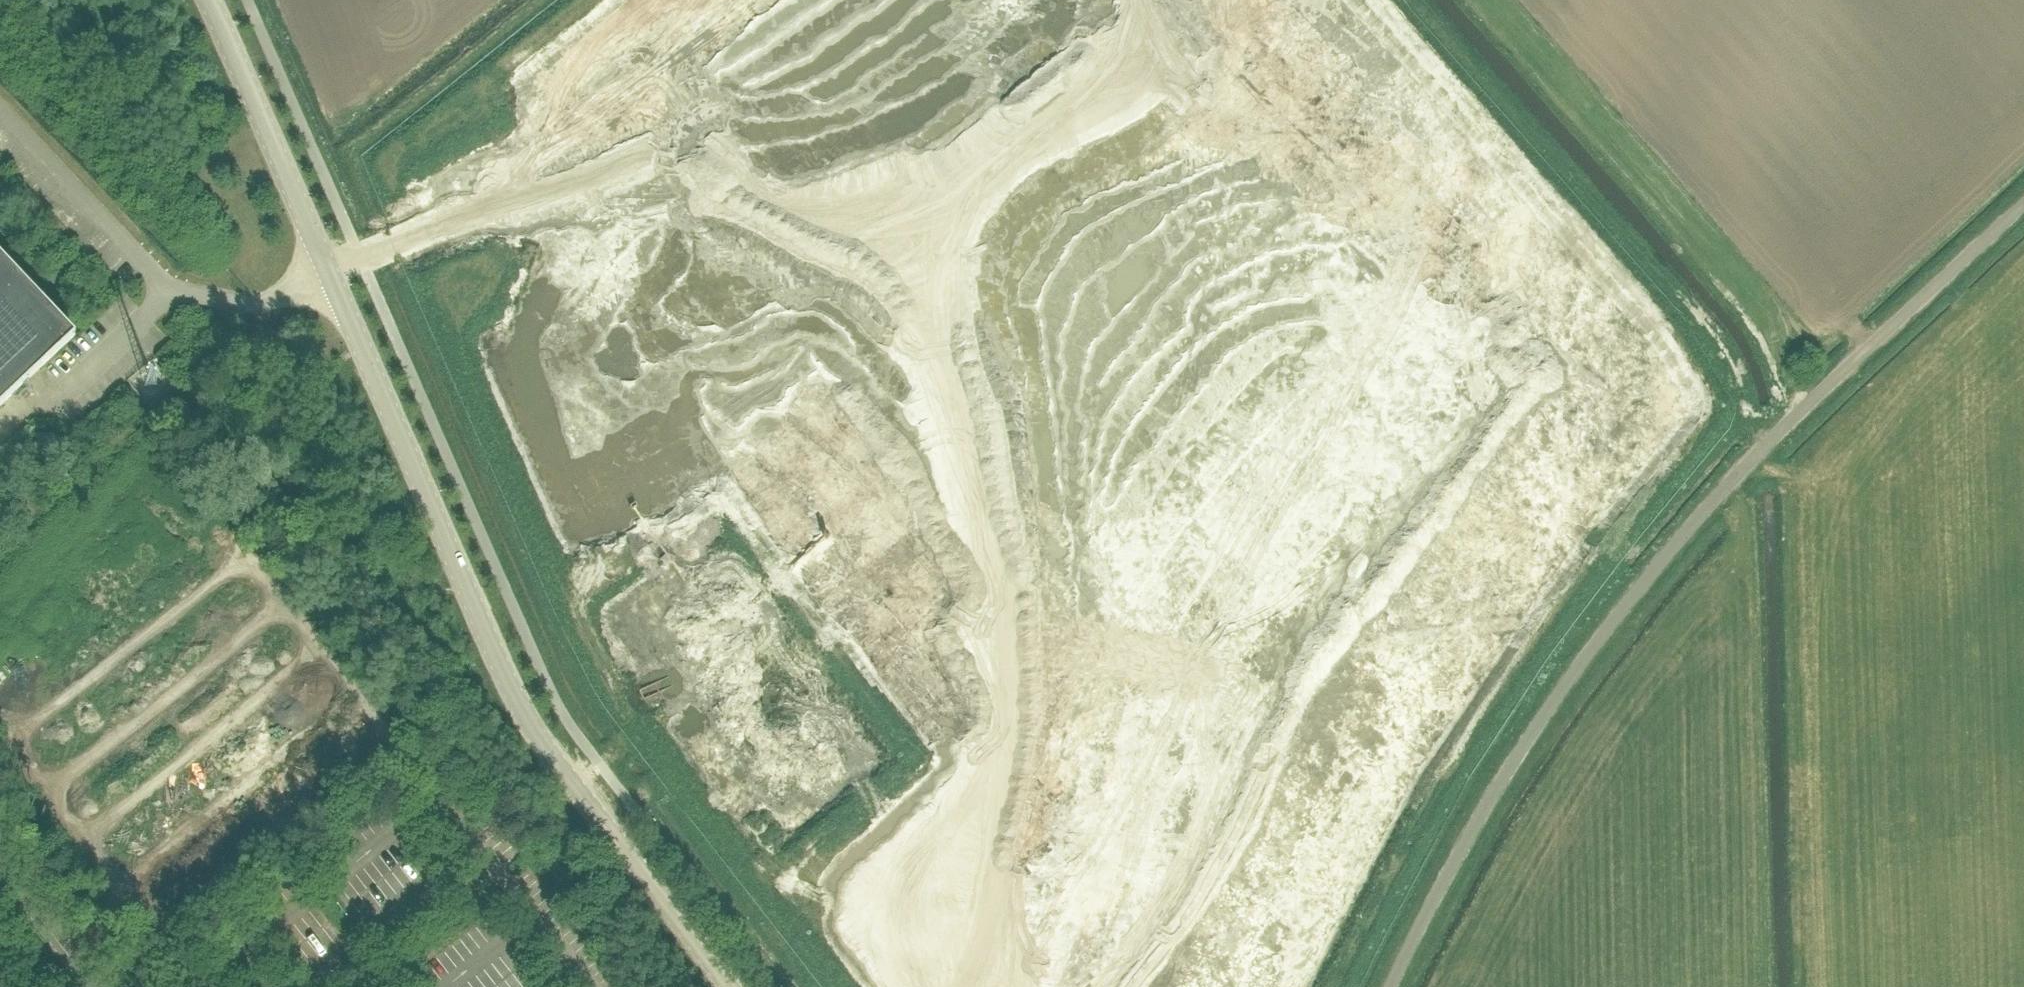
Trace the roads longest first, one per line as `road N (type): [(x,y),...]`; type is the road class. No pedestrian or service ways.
road 1 (tertiary): [(729,986),(542,741),(479,624),(206,0)]
road 2 (unclassified): [(1390,986),(1531,733),(1665,556),(1787,421),(2023,202)]

